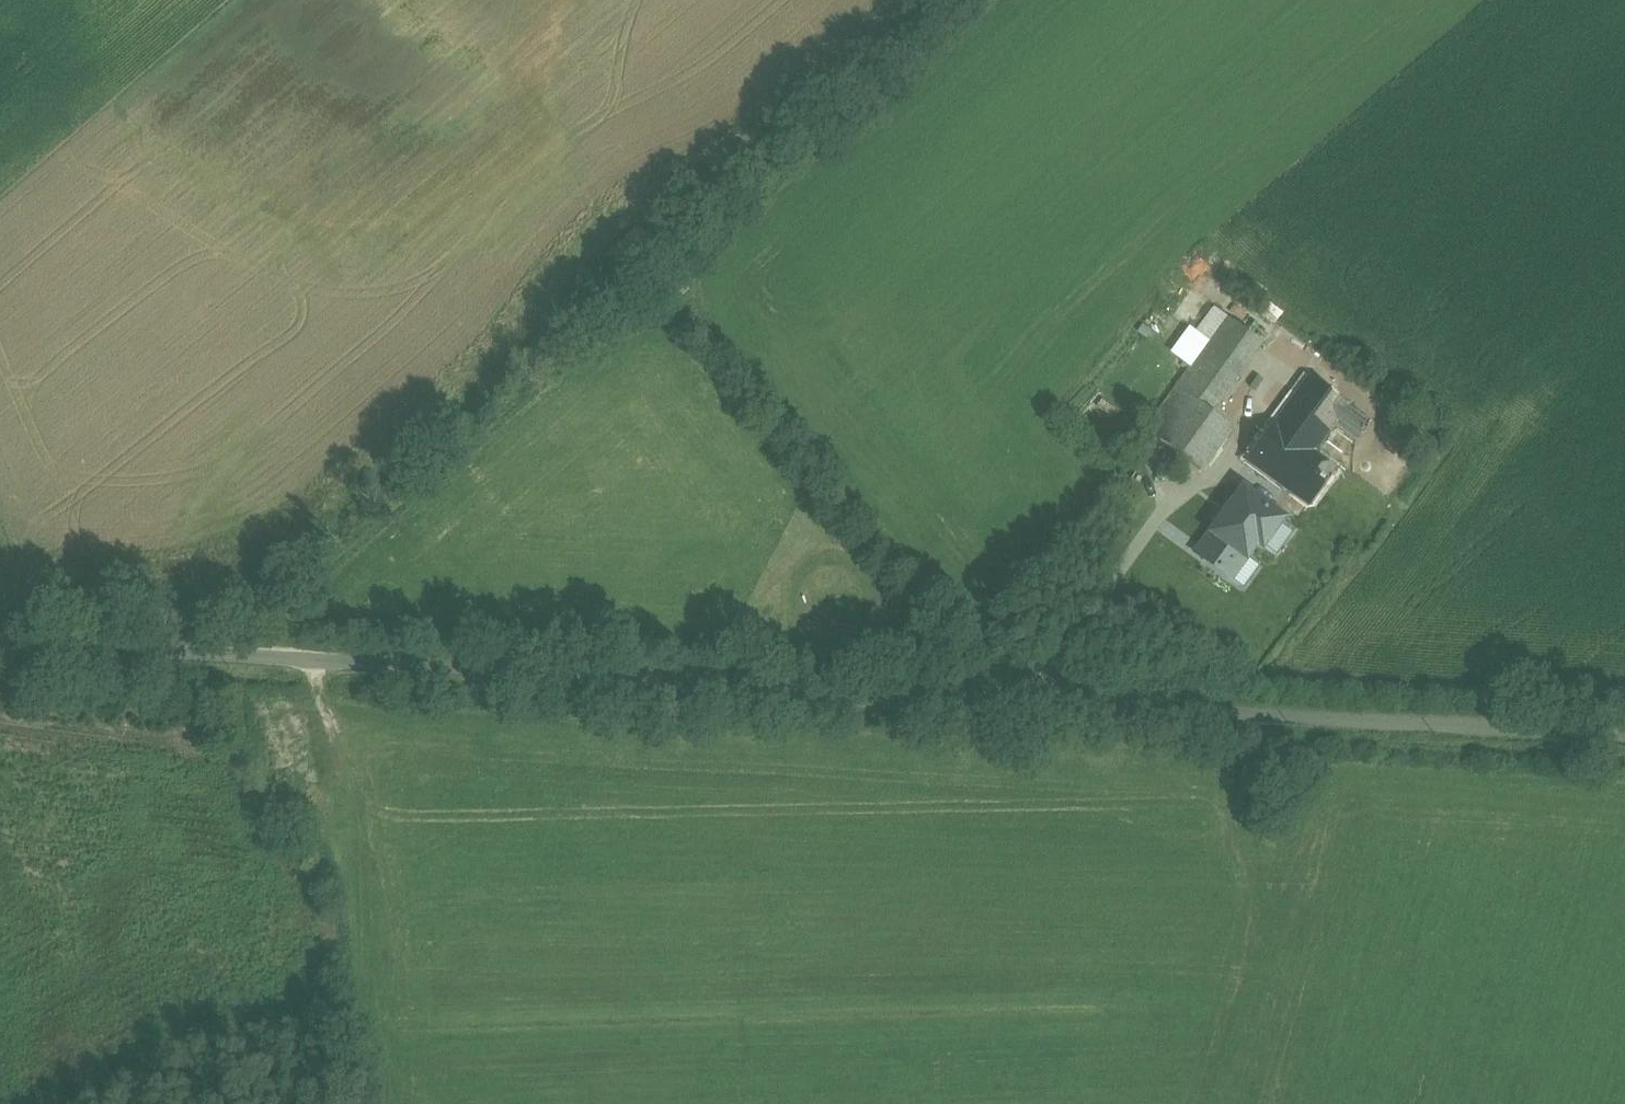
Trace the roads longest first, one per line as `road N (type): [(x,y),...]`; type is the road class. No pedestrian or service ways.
road 1 (unclassified): [(1624,736),(0,651)]

